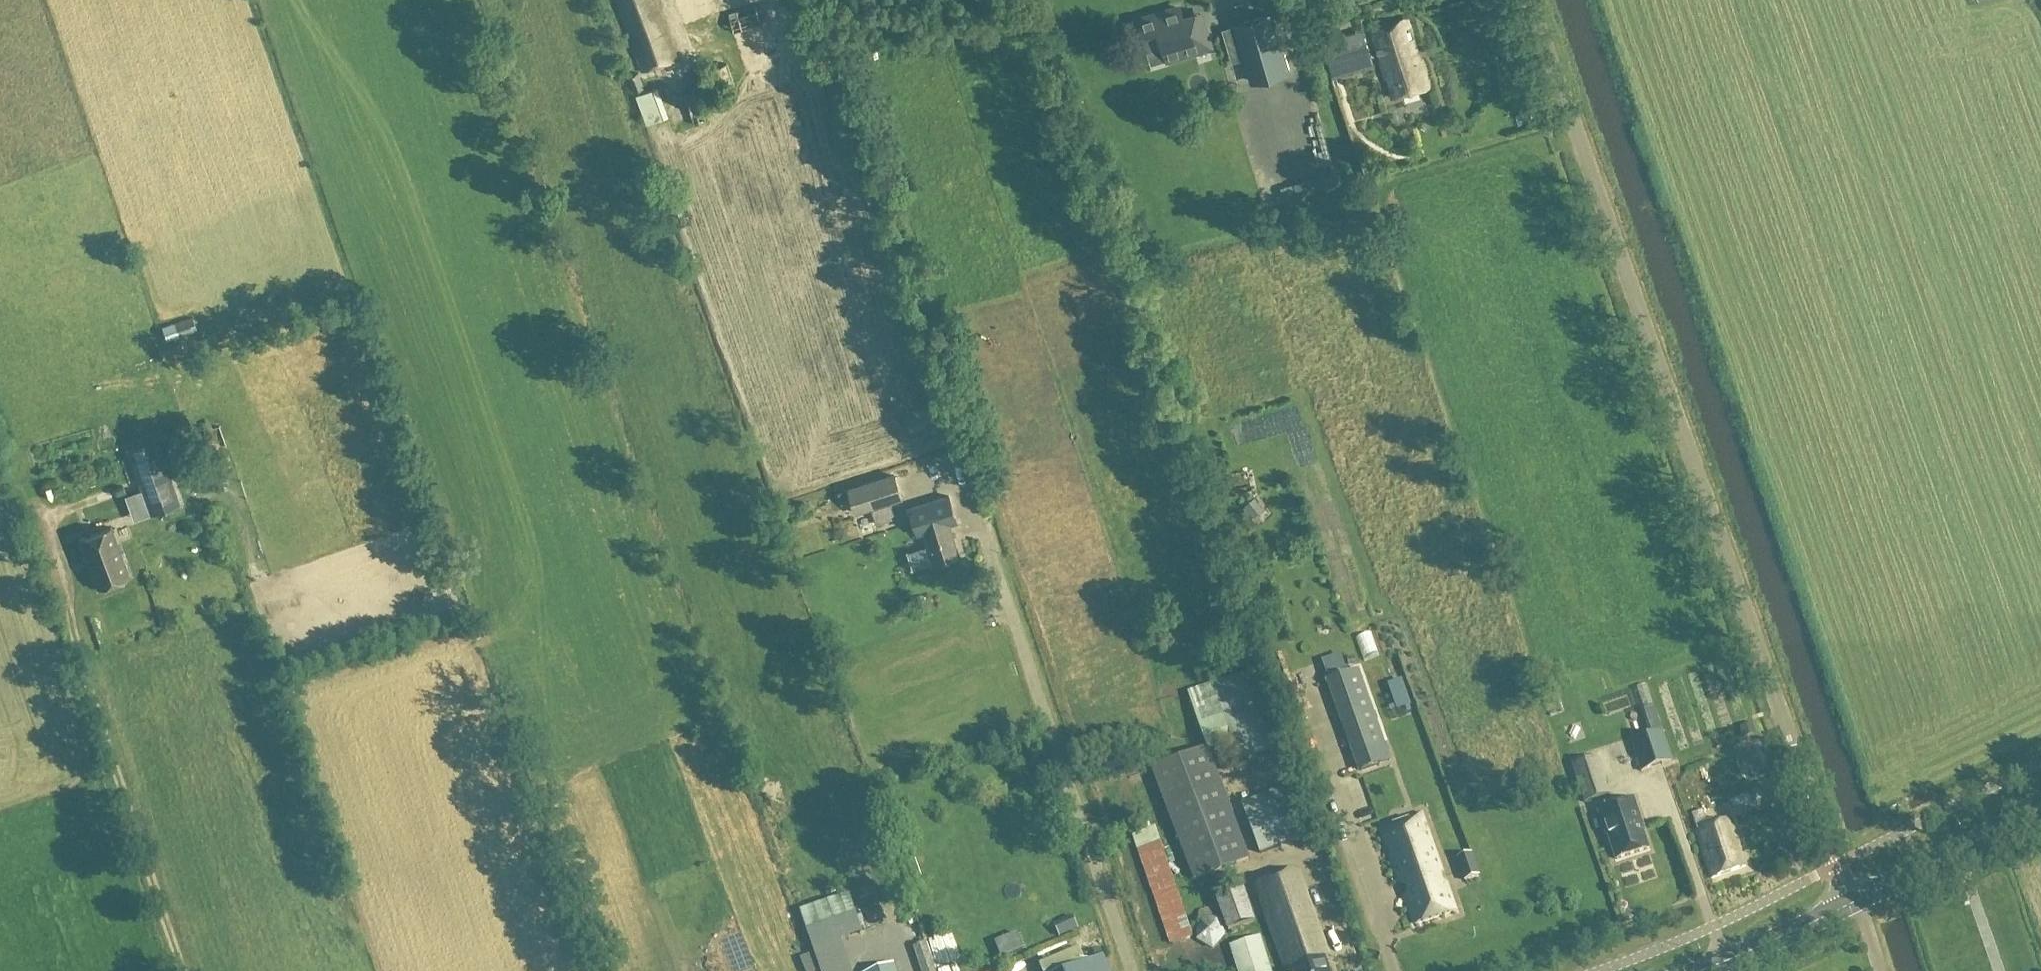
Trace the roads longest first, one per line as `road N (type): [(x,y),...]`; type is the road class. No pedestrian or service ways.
road 1 (unclassified): [(1852,905),(1528,0)]
road 2 (secondary): [(1852,905),(2040,807)]
road 3 (secondary): [(1700,970),(1852,905)]

